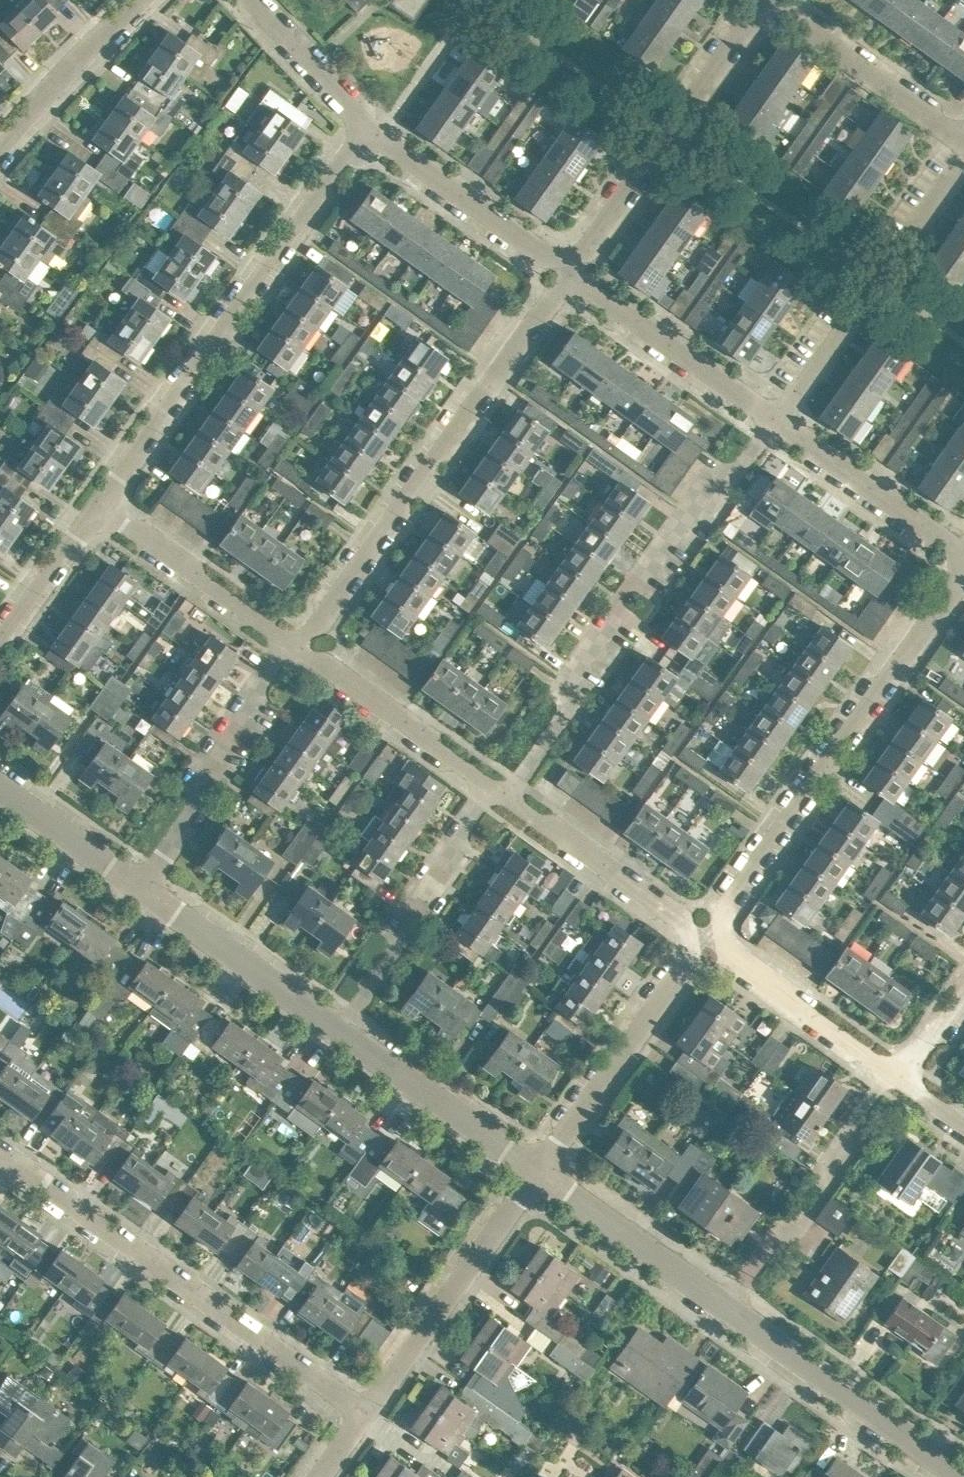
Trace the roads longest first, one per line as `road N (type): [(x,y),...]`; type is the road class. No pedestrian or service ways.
road 1 (residential): [(301,643),(570,270)]
road 2 (residential): [(96,496),(367,126)]
road 3 (residential): [(513,791),(775,420)]
road 4 (residential): [(359,1404),(0,1148)]
road 5 (residential): [(700,926),(963,575)]
road 6 (residential): [(570,270),(765,0)]
road 7 (residential): [(359,1404),(529,1161)]
road 8 (residential): [(963,1476),(725,1300)]
road 9 (residential): [(725,1300),(778,1225),(795,1216),(896,1066)]
road 10 (residential): [(529,1161),(700,926)]
road 11 (residential): [(138,877),(205,780),(228,727),(287,634)]
road 12 (residential): [(342,1021),(395,951),(491,778)]
road 13 (residential): [(775,420),(570,270)]
road 14 (residential): [(342,1021),(138,877)]
road 15 (residential): [(570,270),(367,126)]
road 16 (residential): [(896,1066),(700,926)]
road 17 (residential): [(725,1300),(529,1161)]
road 18 (residential): [(963,141),(769,0)]
road 19 (residential): [(287,634),(96,496)]
road 20 (residential): [(529,1161),(342,1021)]
road 21 (residential): [(491,778),(301,643)]
road 22 (residential): [(963,554),(775,420)]
road 23 (residential): [(700,926),(513,791)]
road 24 (residential): [(0,153),(140,0)]
road 25 (residential): [(367,126),(242,0)]
road 26 (residential): [(138,877),(0,777)]
road 27 (residential): [(0,627),(96,496)]
road 28 (residential): [(775,420),(846,322)]

